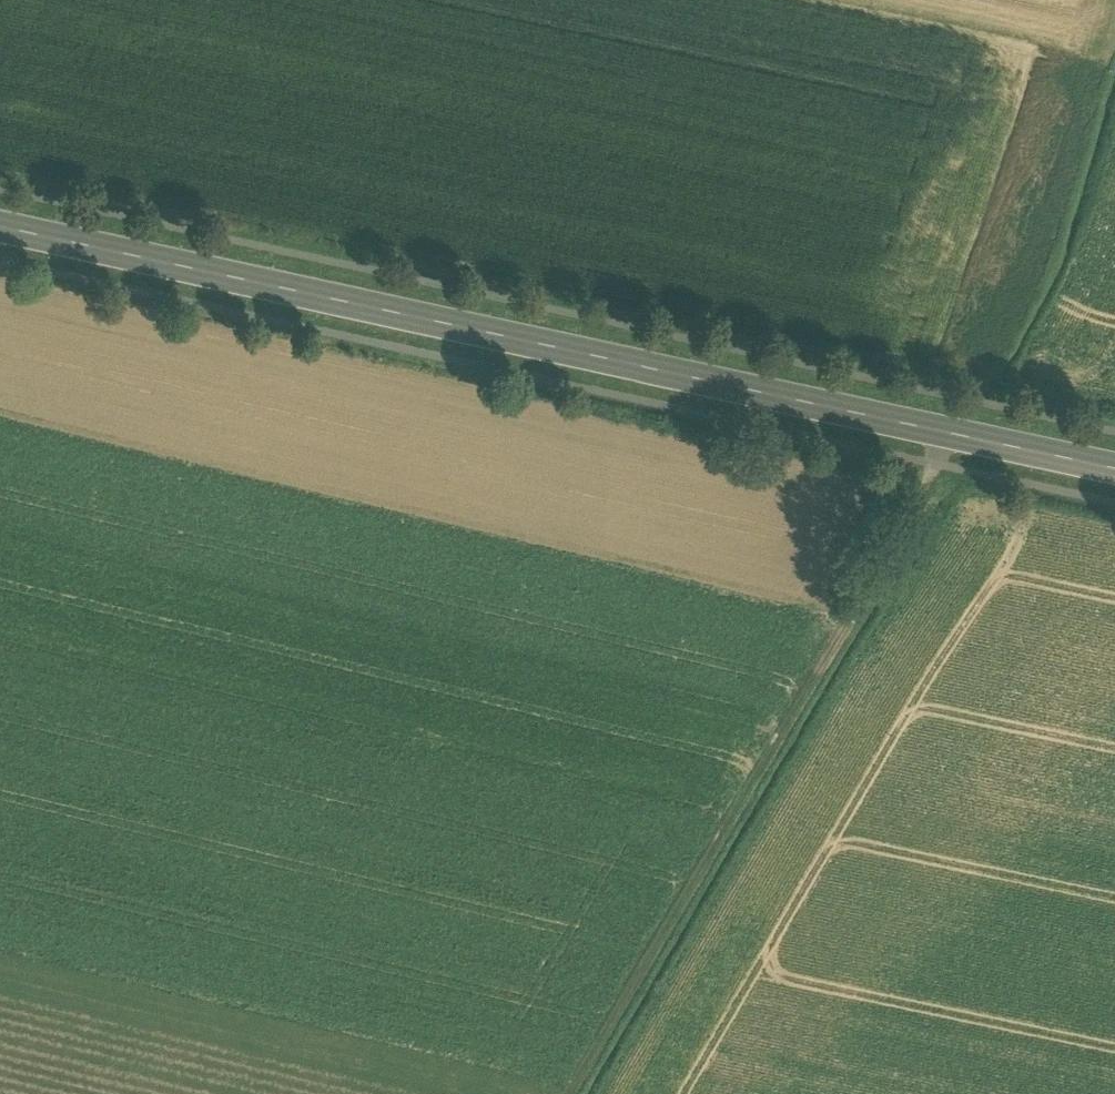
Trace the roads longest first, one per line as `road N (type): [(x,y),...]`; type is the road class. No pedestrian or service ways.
road 1 (secondary): [(0,225),(1114,466)]
road 2 (track): [(954,431),(567,1093)]

